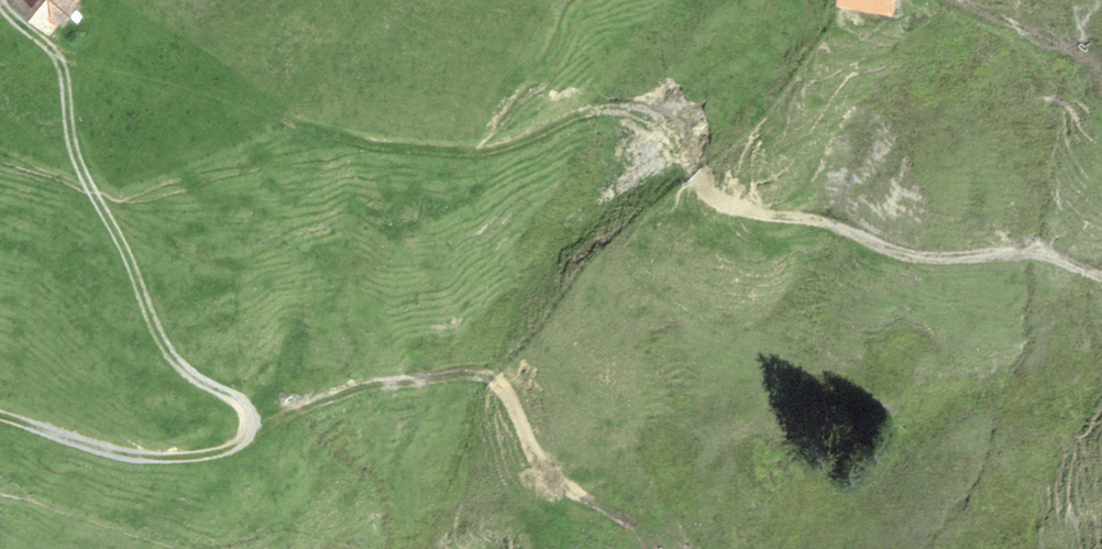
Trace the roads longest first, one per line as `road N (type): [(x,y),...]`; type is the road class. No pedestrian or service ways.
road 1 (track): [(0,14),(54,69),(65,117),(163,333),(199,378),(270,413),(264,448),(184,465),(0,415)]
road 2 (track): [(378,141),(491,147),(589,108),(611,109),(641,120),(725,196),(748,206),(830,218),(923,252),(1045,241),(1101,263)]
road 3 (track): [(672,548),(531,448),(514,404),(488,380),(455,368),(362,382),(270,413)]

